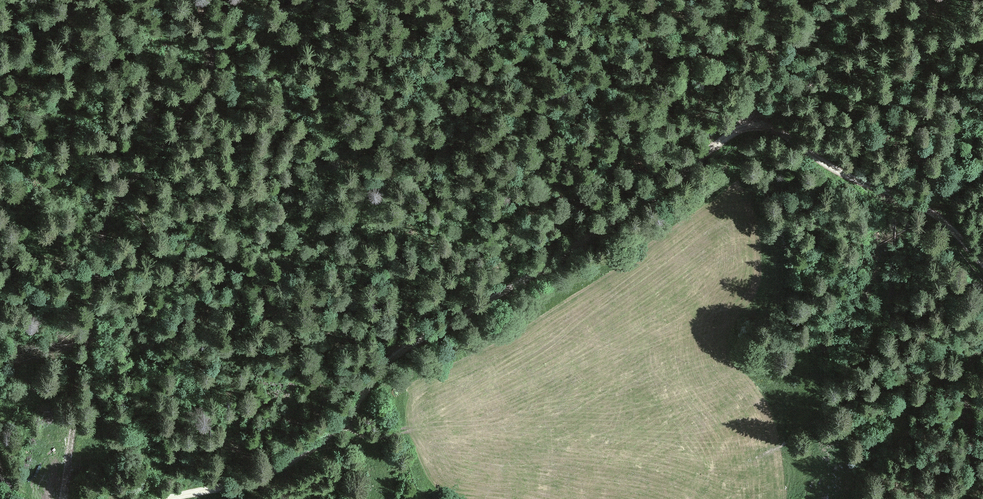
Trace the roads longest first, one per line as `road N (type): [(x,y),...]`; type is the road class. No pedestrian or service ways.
road 1 (track): [(982,264),(926,208),(851,180),(783,136),(750,126),(511,290),(401,353),(330,433),(295,459),(231,487),(165,498)]
road 2 (track): [(63,498),(109,218),(209,78),(213,45),(198,0)]
road 3 (track): [(759,126),(766,83),(856,0)]

